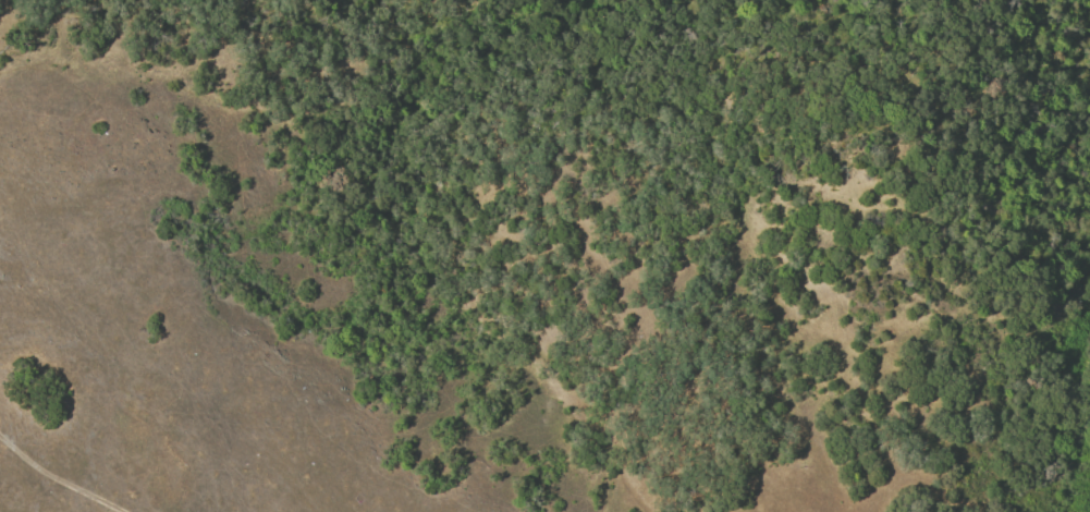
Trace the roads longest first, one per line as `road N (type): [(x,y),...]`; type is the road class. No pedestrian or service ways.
road 1 (track): [(0,433),(48,472),(123,511)]

